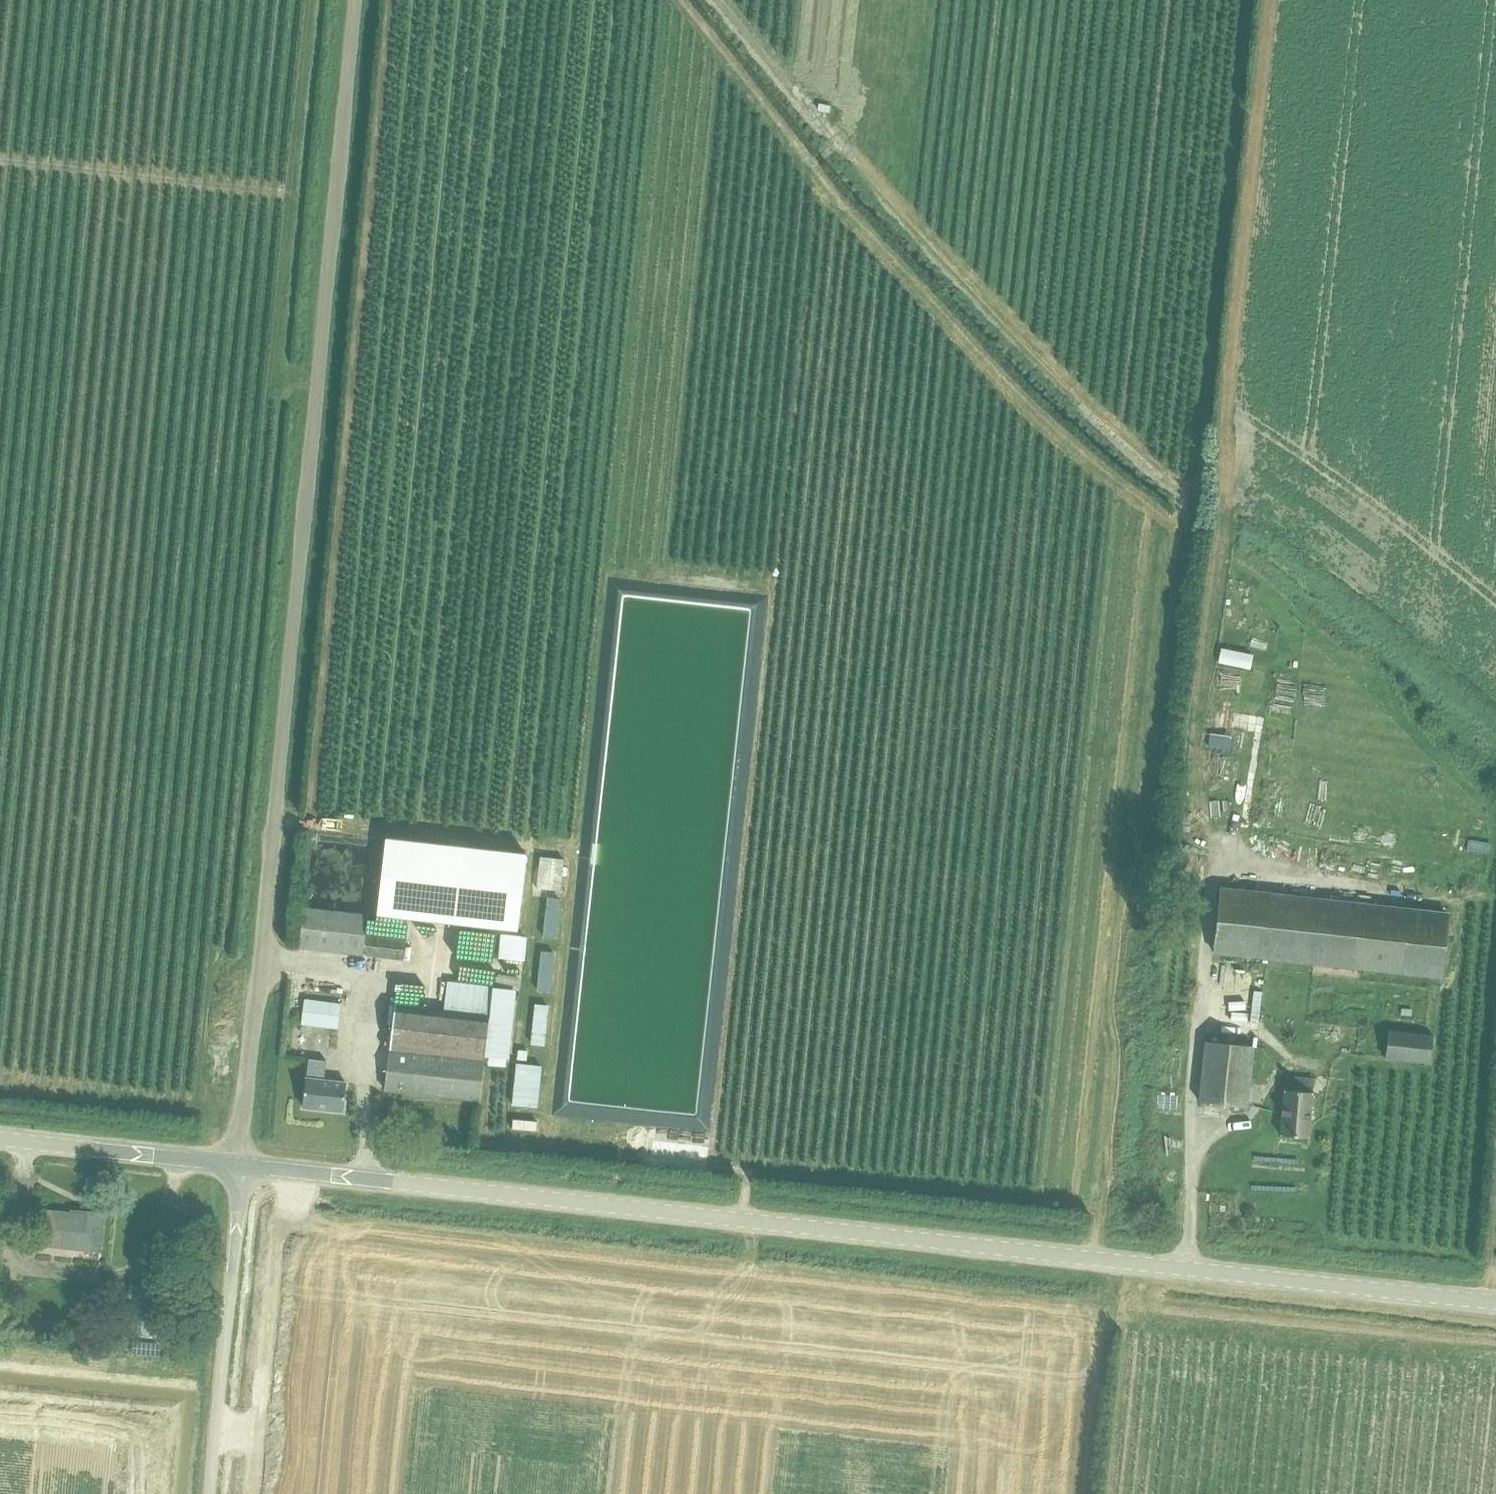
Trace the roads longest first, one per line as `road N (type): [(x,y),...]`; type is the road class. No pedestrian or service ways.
road 1 (tertiary): [(1495,1305),(244,1168)]
road 2 (unclassified): [(244,1168),(240,1137),(354,0)]
road 3 (unclassified): [(212,1493),(244,1168)]
road 4 (track): [(0,160),(291,193)]
road 5 (tertiary): [(244,1168),(0,1140)]

